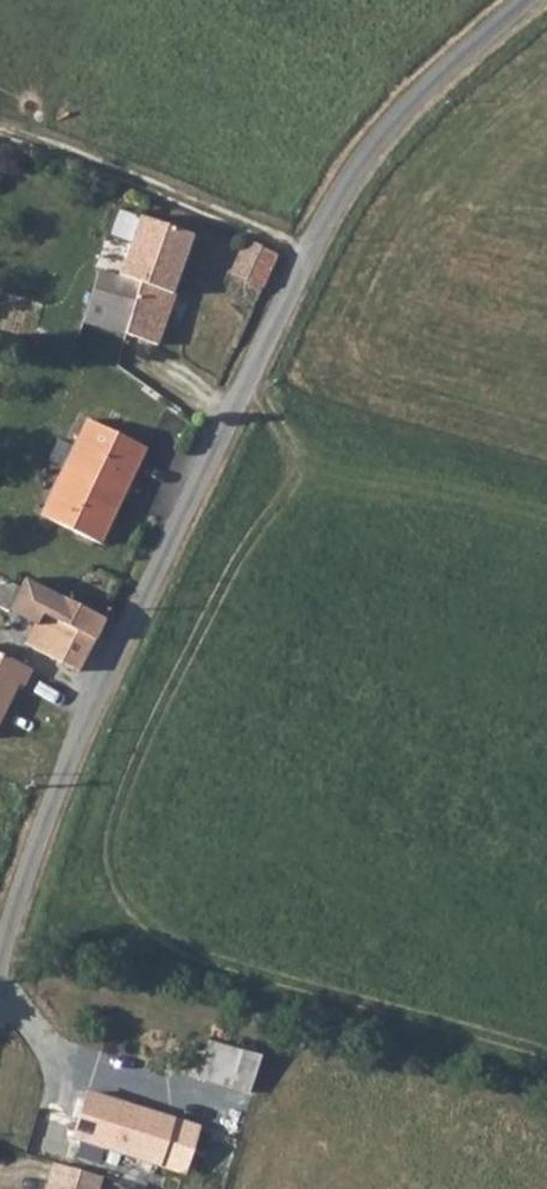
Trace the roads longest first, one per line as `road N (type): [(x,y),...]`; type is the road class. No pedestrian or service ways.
road 1 (unclassified): [(530,0),(399,119),(350,179),(307,255),(58,793),(0,969)]
road 2 (track): [(307,255),(0,137)]

